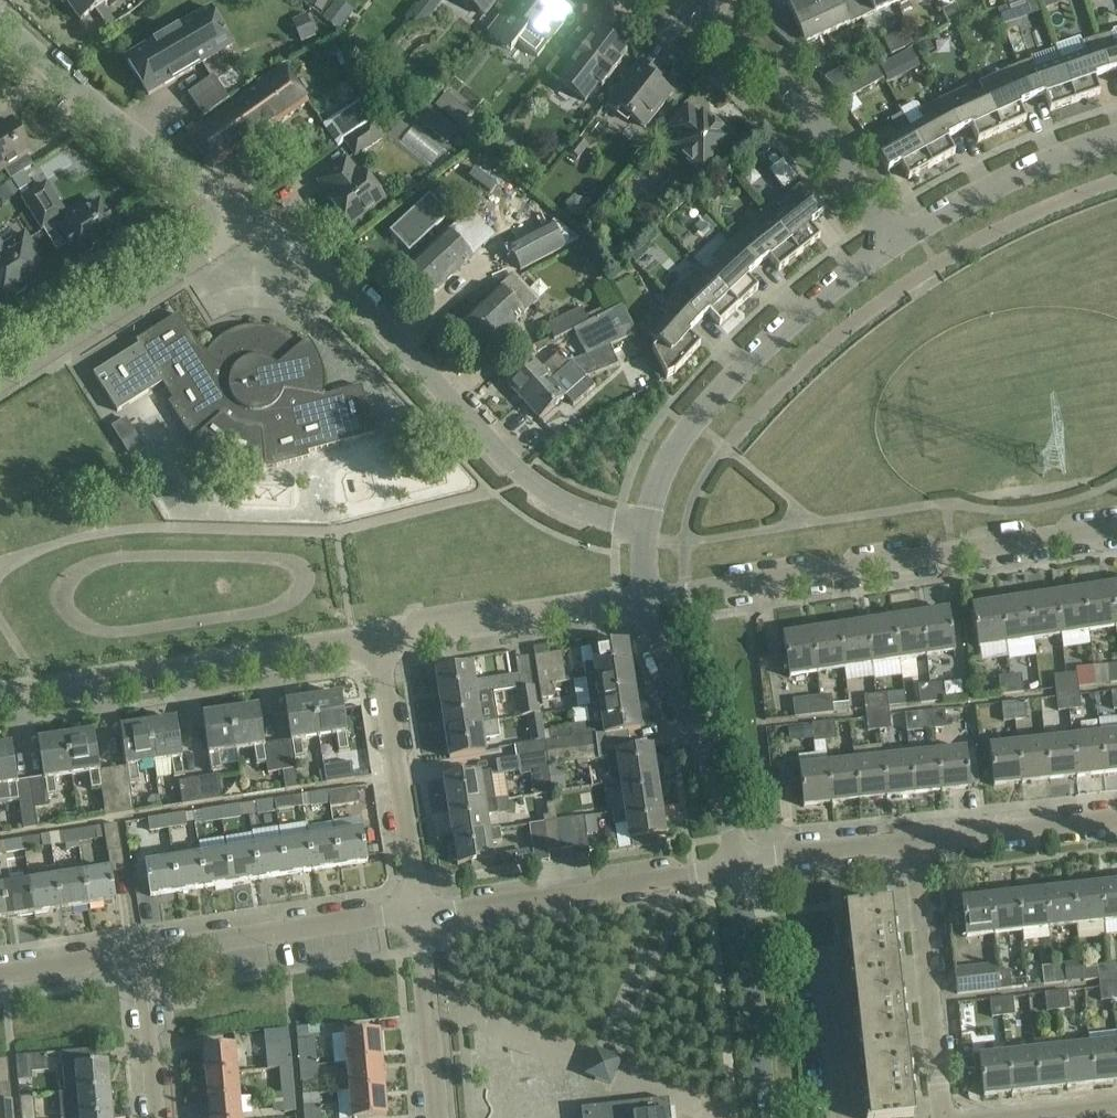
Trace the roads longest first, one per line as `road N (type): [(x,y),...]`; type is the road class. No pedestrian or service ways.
road 1 (residential): [(646,526),(609,523),(536,486),(375,320),(243,214)]
road 2 (residential): [(649,601),(1116,527)]
road 3 (residential): [(646,526),(674,445),(692,420),(742,367),(889,243)]
road 4 (residential): [(0,698),(375,638)]
road 5 (residential): [(419,913),(740,863)]
road 6 (residential): [(243,214),(0,15)]
road 7 (residential): [(0,376),(243,214)]
road 8 (residential): [(889,243),(815,118),(709,17)]
road 9 (residential): [(142,956),(419,913)]
road 10 (residential): [(419,913),(375,638)]
road 11 (residential): [(740,863),(657,644),(649,601)]
road 12 (residential): [(942,1117),(910,842)]
road 13 (residential): [(375,638),(649,601)]
road 14 (residential): [(766,1117),(740,863)]
road 15 (residential): [(1116,138),(1007,179),(889,243)]
road 16 (residential): [(910,842),(1116,819)]
road 17 (residential): [(436,1117),(419,913)]
road 18 (residential): [(740,863),(910,842)]
road 19 (residential): [(156,1117),(142,956)]
road 20 (residential): [(0,977),(142,956)]
road 21 (residential): [(992,1117),(1116,1105)]

